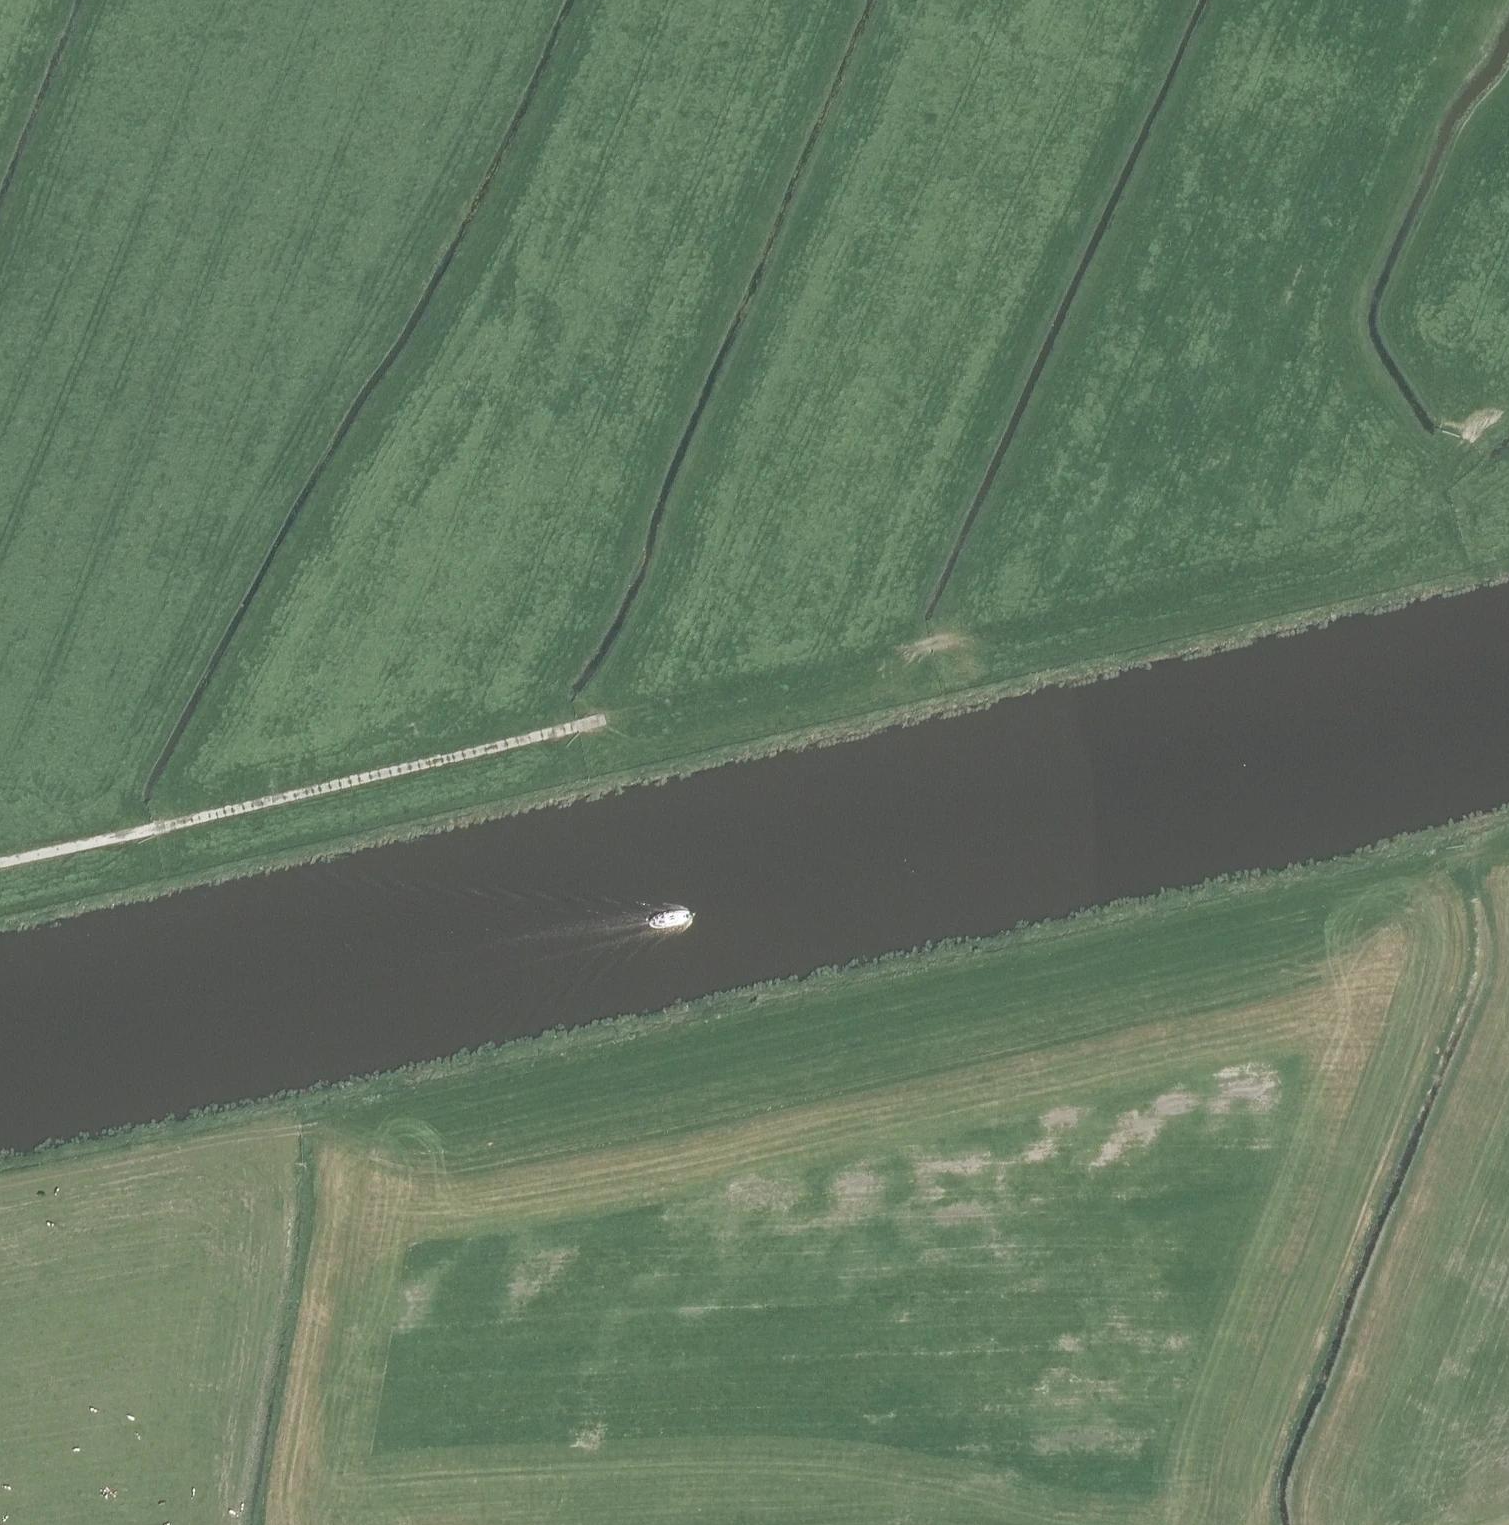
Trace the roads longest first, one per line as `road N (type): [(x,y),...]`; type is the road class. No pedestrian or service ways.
road 1 (track): [(0,862),(601,720)]

